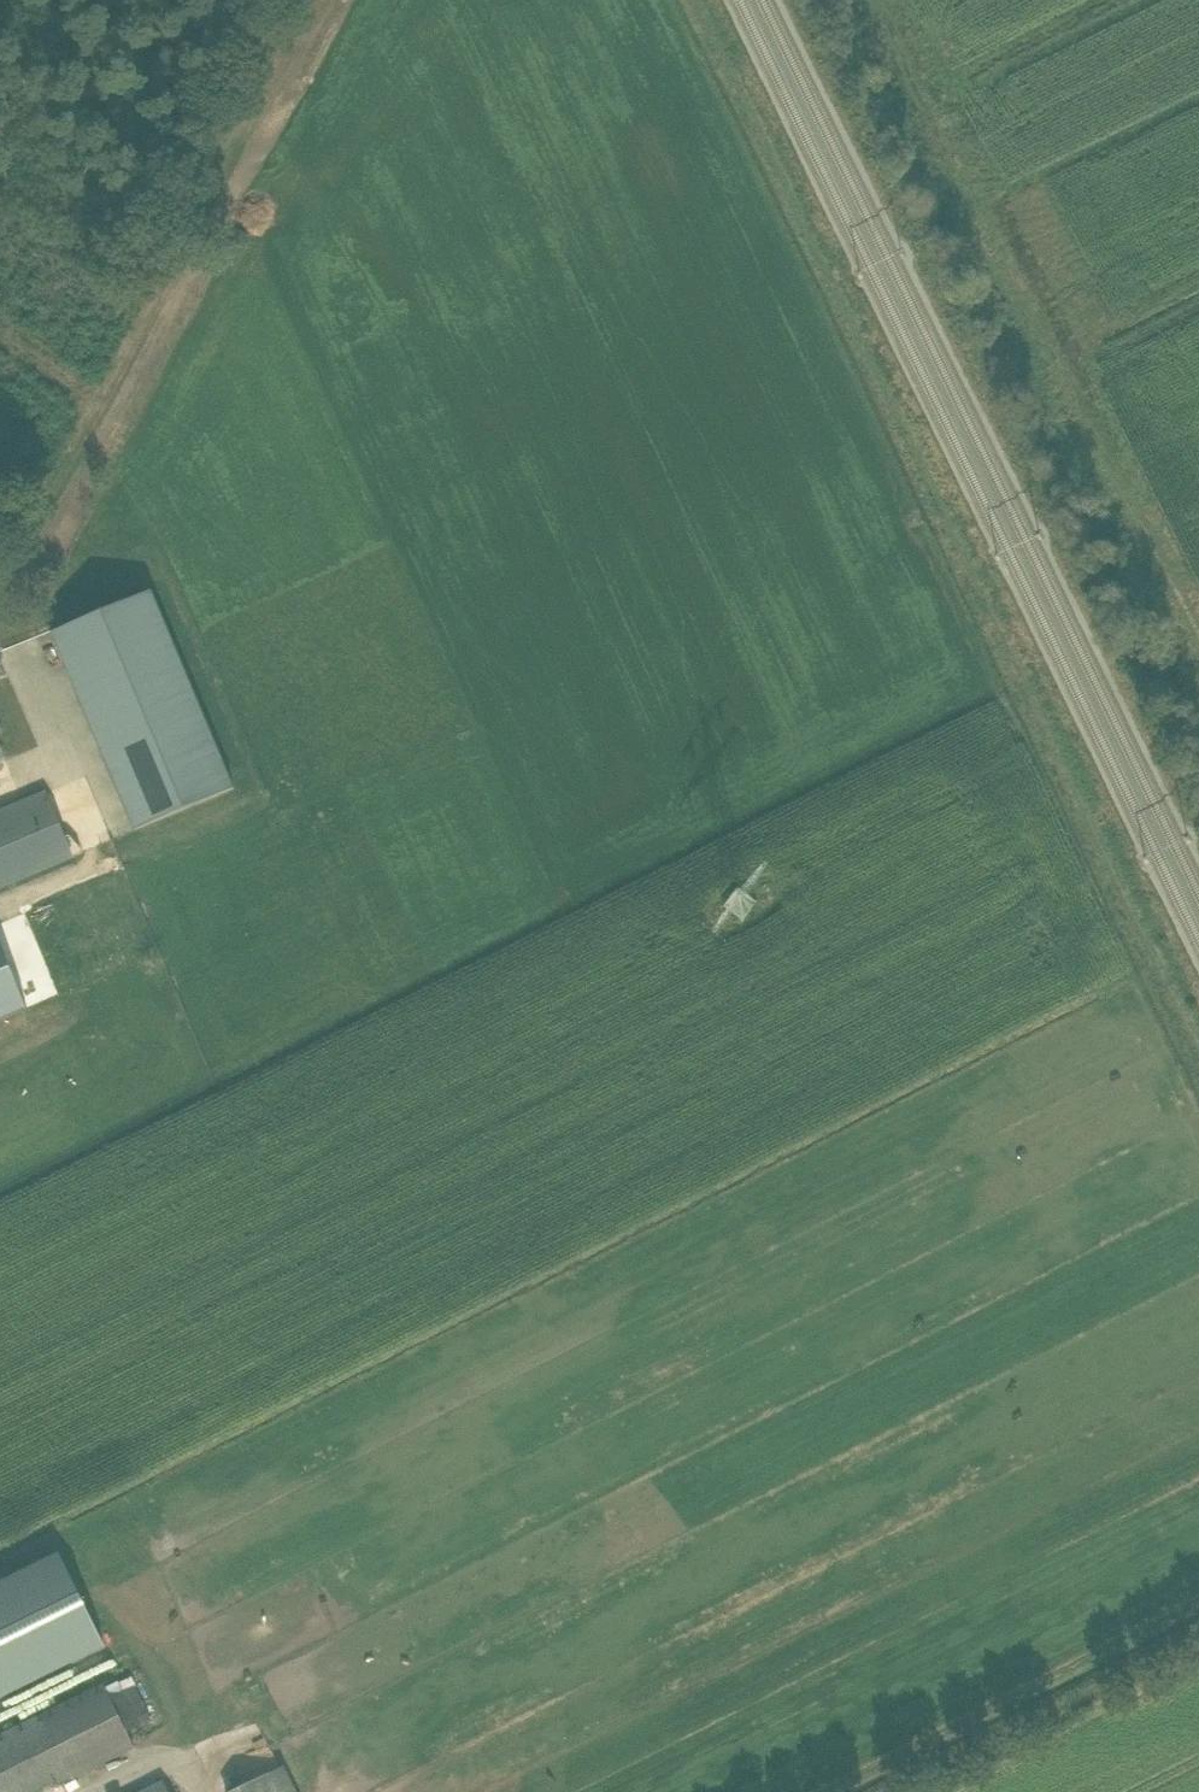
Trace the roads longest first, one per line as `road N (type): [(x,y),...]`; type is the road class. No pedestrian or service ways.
road 1 (track): [(1198,651),(885,0)]

